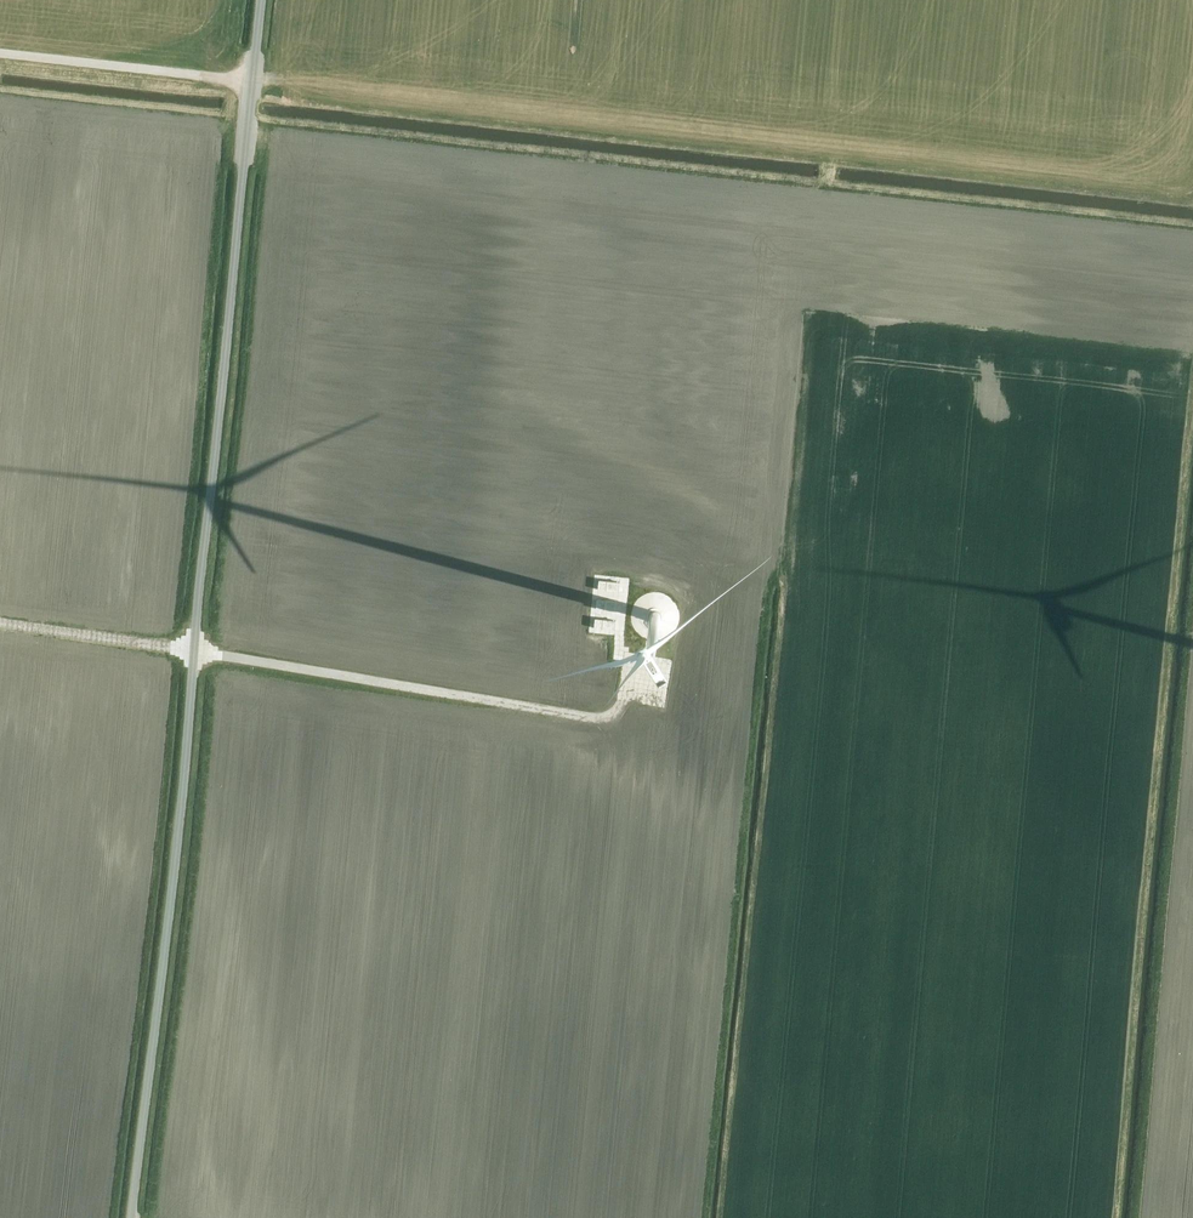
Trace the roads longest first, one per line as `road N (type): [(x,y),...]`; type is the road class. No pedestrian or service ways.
road 1 (unclassified): [(131,1217),(182,798),(261,0)]

